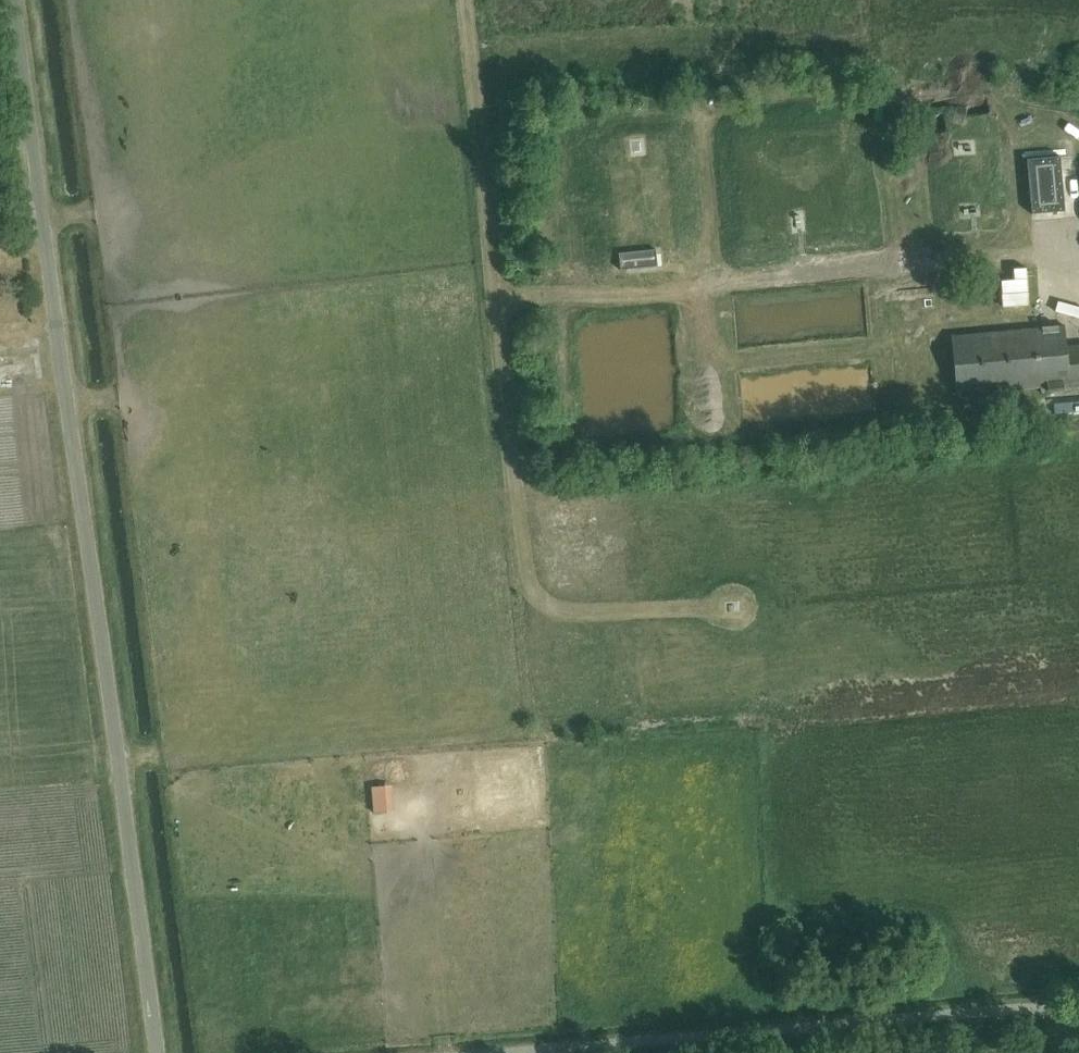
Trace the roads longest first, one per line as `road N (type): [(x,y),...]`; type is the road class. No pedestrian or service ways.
road 1 (unclassified): [(156,1052),(17,0)]

